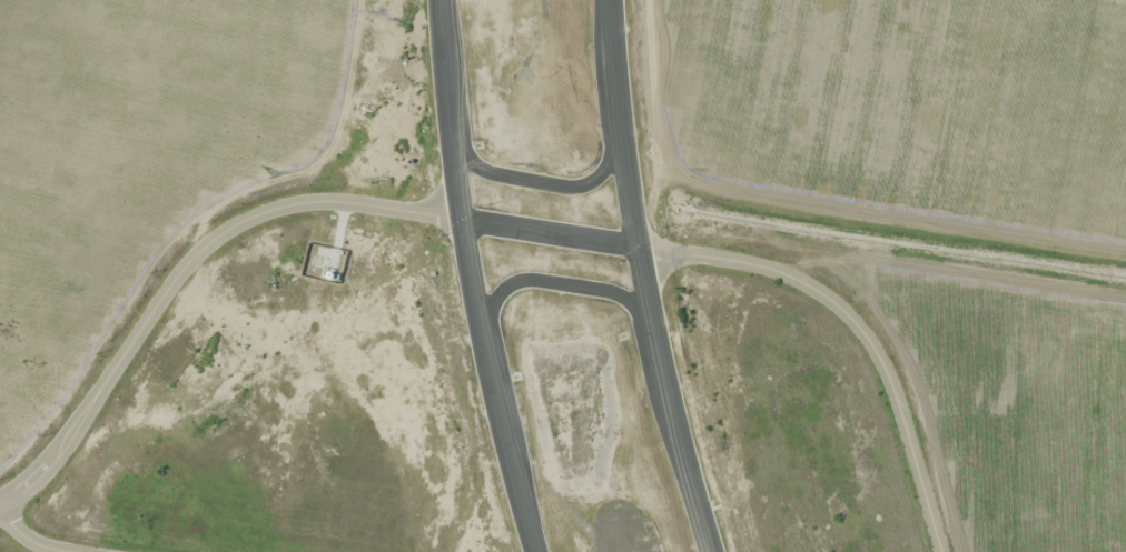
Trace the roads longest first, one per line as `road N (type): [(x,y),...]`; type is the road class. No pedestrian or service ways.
road 1 (tertiary): [(638,244),(354,202),(293,205),(241,220),(166,292),(86,414),(0,505)]
road 2 (trunk): [(717,551),(638,244),(610,0)]
road 3 (residential): [(942,551),(882,354),(837,300),(790,277),(638,244)]
road 4 (trunk): [(460,218),(537,551)]
road 5 (trunk): [(451,127),(481,169),(573,187),(601,174),(623,131)]
road 6 (trunk): [(442,0),(460,218)]
road 7 (trunk): [(654,320),(611,290),(532,279),(508,283),(482,337)]

